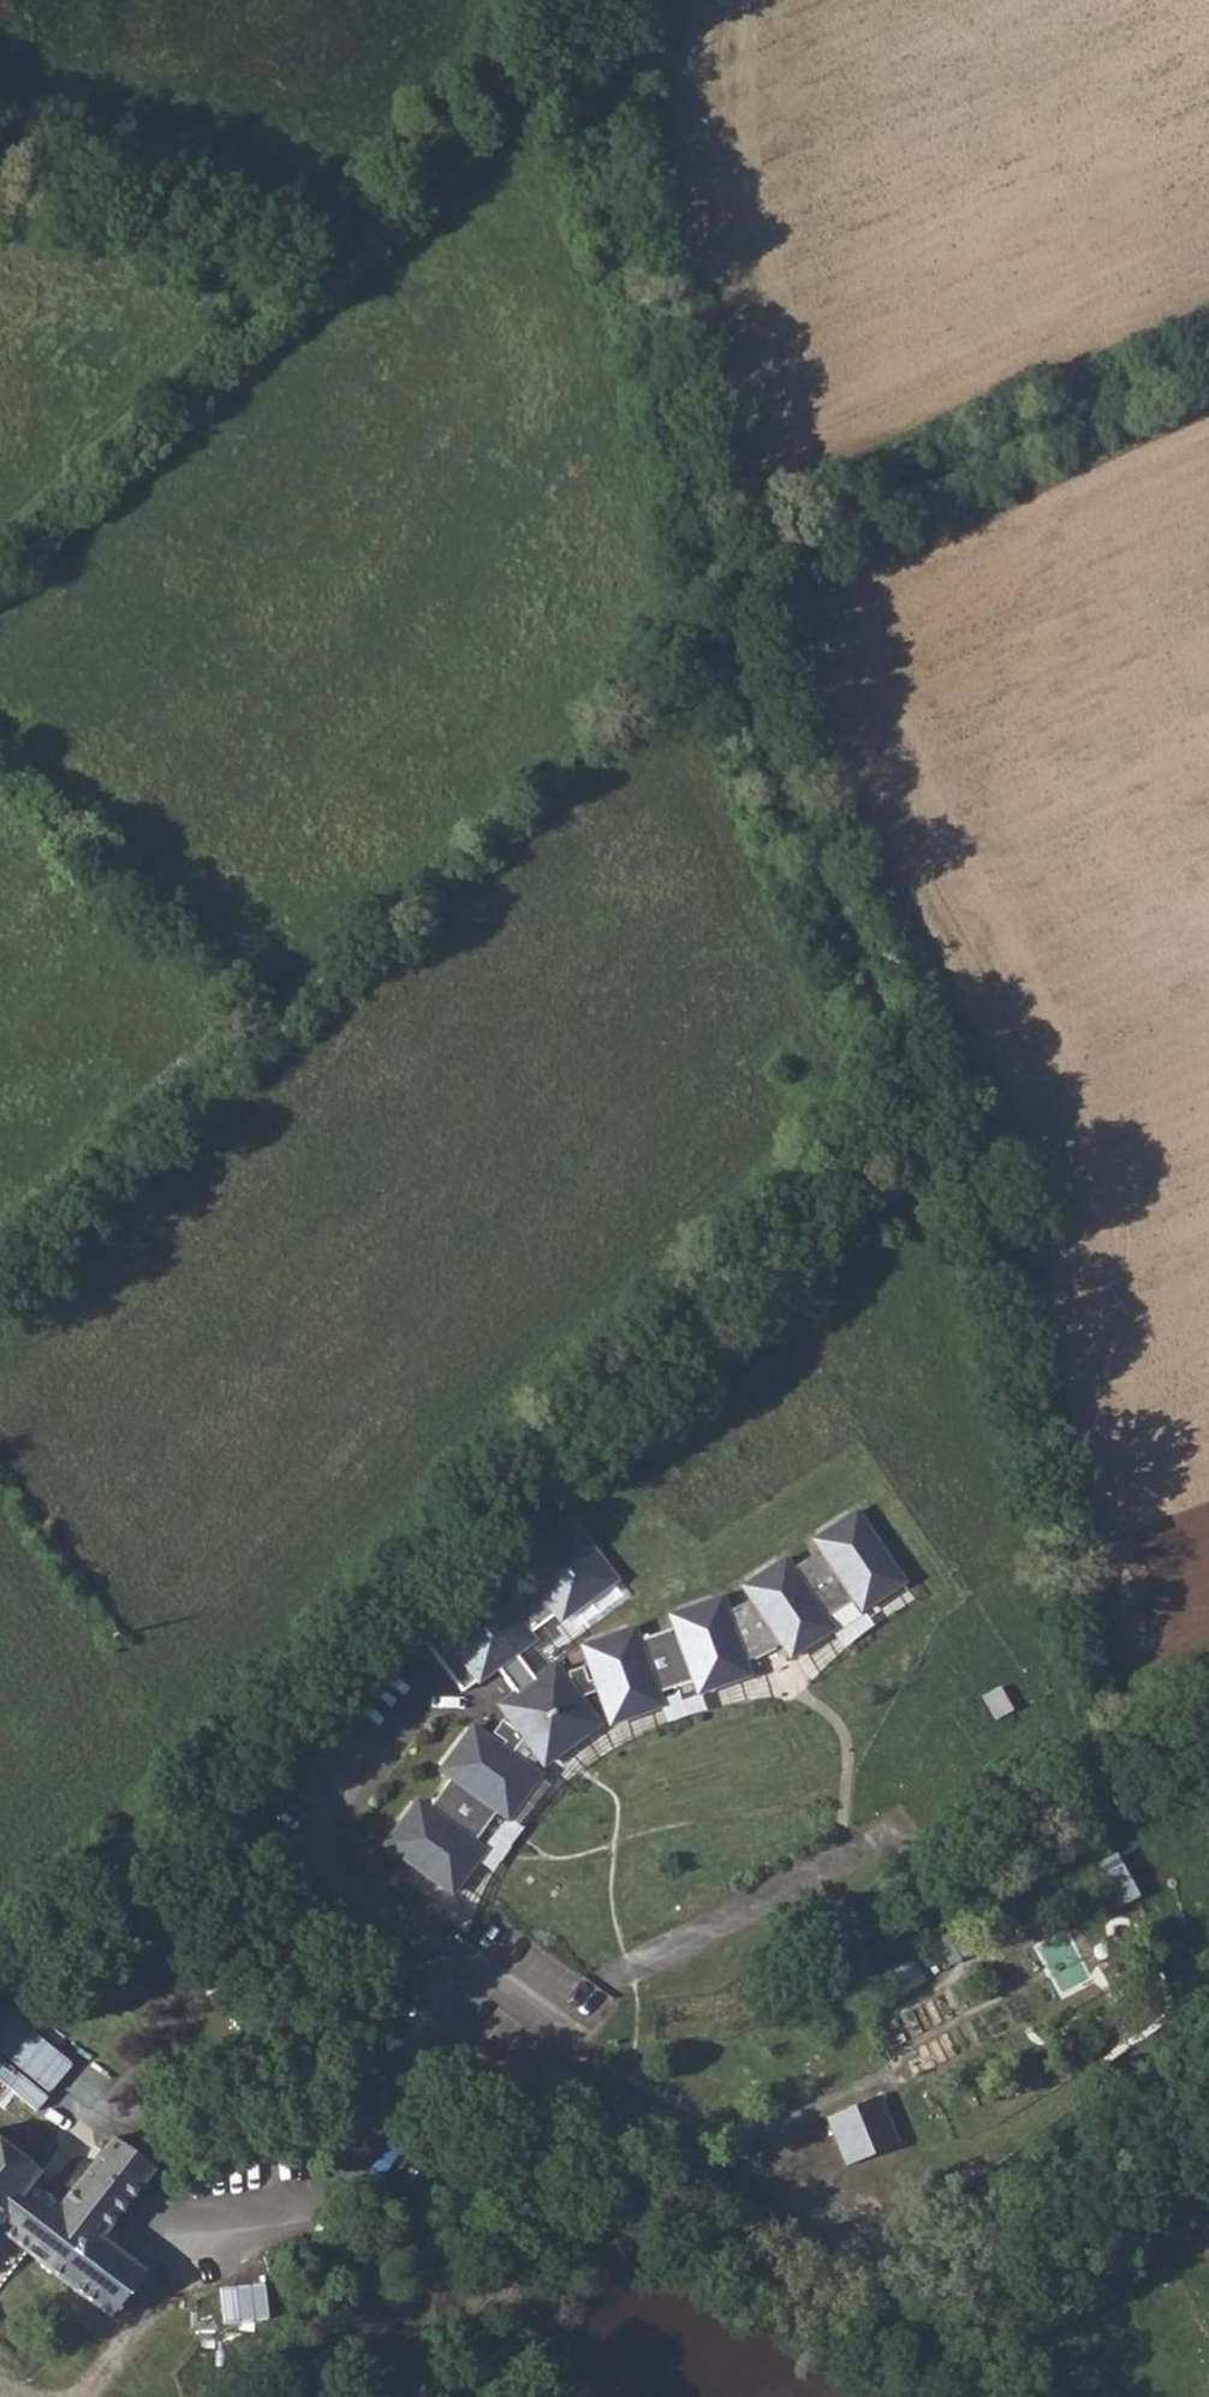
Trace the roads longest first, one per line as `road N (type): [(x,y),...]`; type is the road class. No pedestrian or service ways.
road 1 (residential): [(306,1849),(477,1973),(552,2090),(875,2282),(924,2396)]

